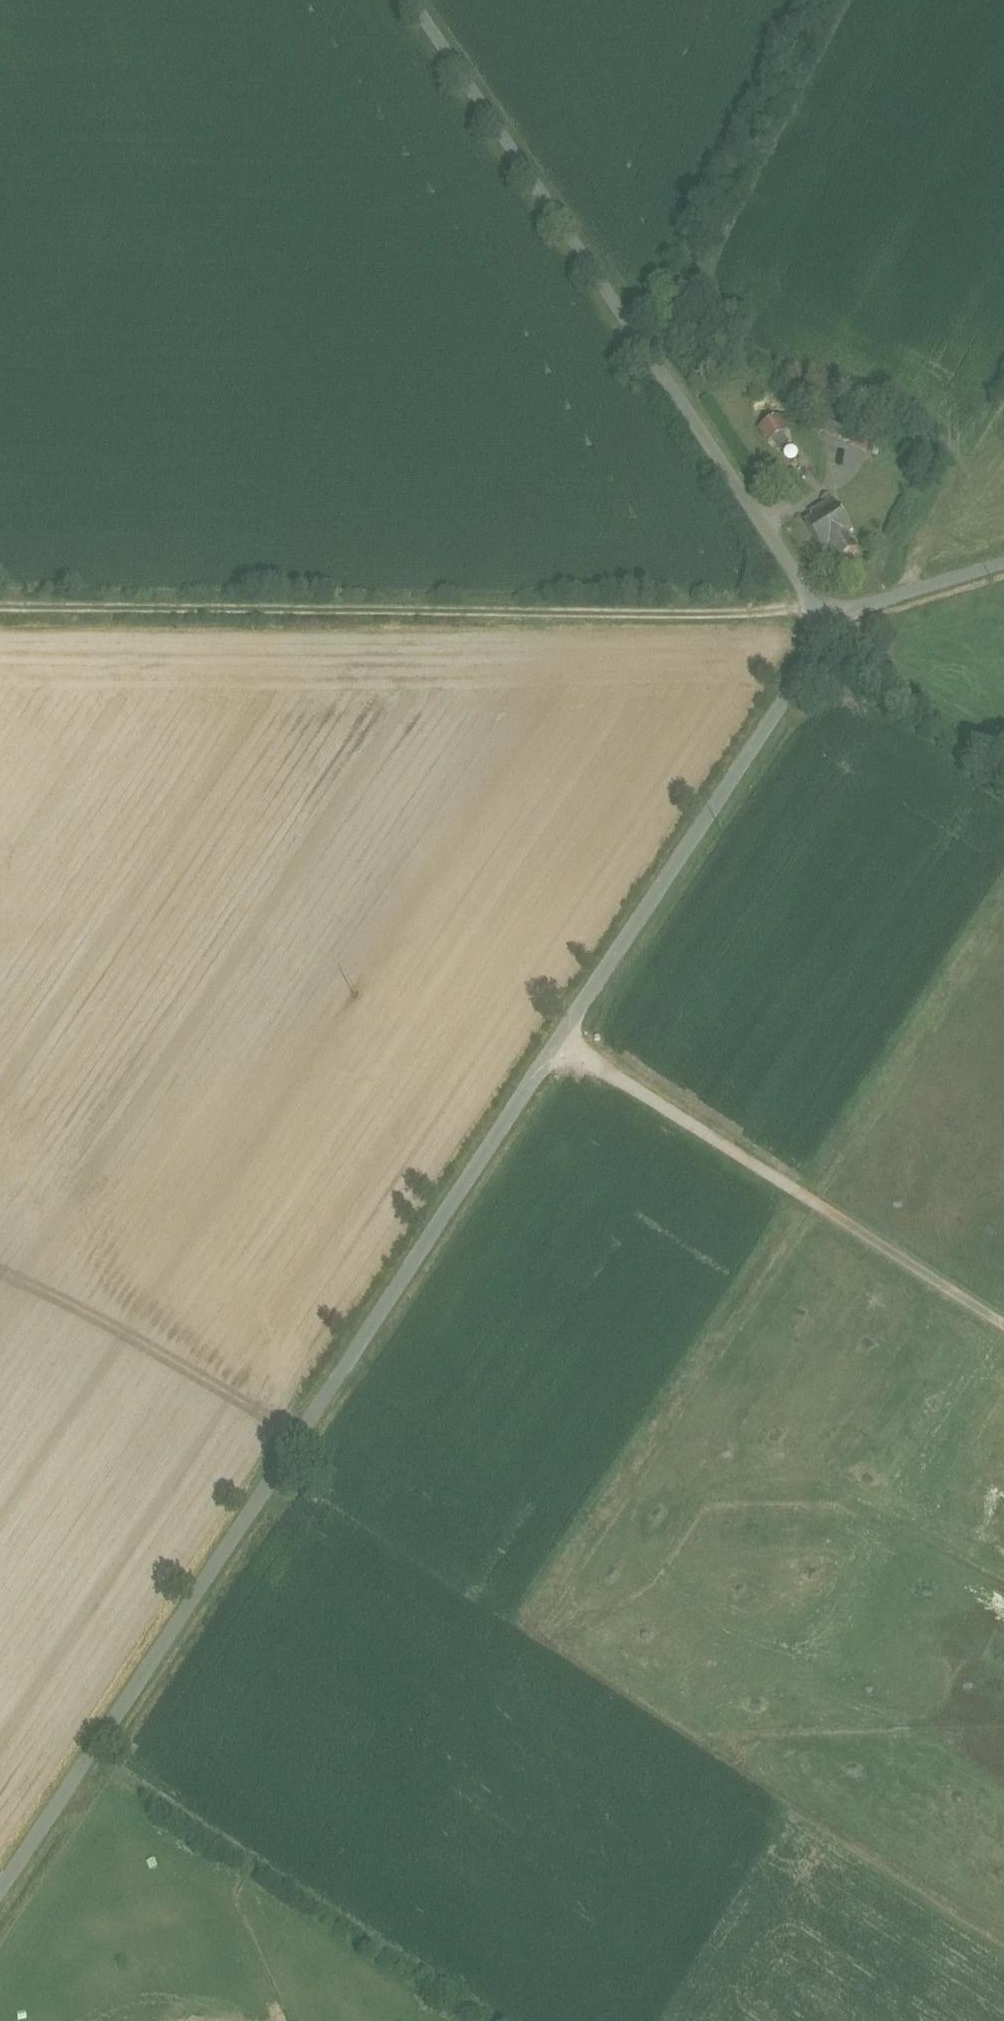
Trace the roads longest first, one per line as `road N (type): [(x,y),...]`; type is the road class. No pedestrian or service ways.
road 1 (unclassified): [(828,626),(807,677),(0,1900)]
road 2 (track): [(820,610),(0,611)]
road 3 (unclassified): [(415,0),(828,626)]
road 4 (unclassified): [(828,626),(1003,569)]

